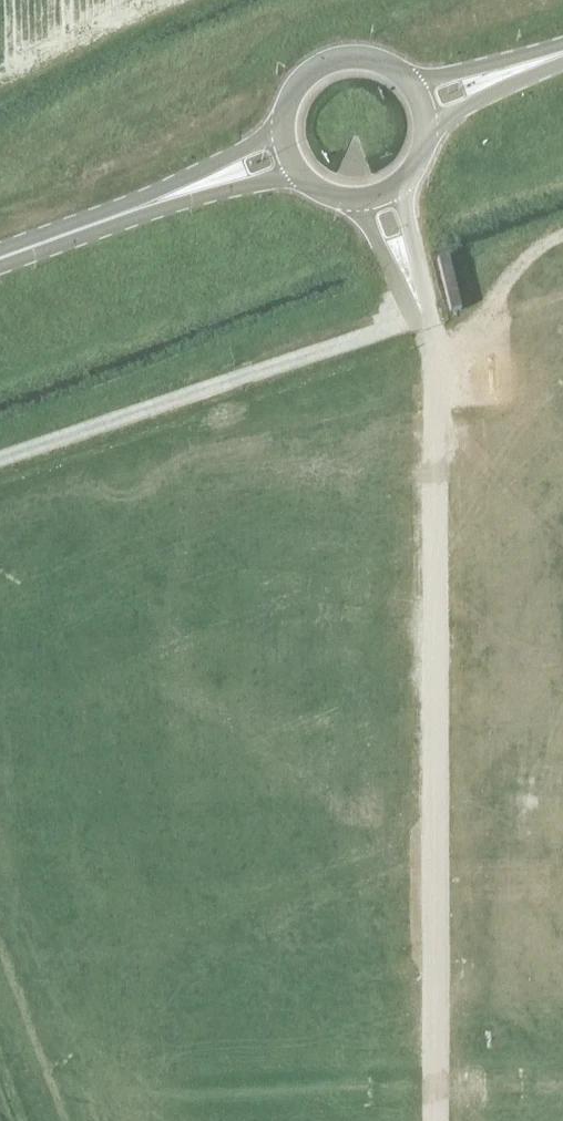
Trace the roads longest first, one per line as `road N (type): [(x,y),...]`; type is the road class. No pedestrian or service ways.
road 1 (track): [(435,349),(436,1120)]
road 2 (unclassified): [(357,201),(423,314),(401,184)]
road 3 (secondary): [(281,128),(124,214)]
road 4 (secondary): [(124,214),(298,176)]
road 5 (secondary): [(405,82),(365,60),(328,64),(298,85),(281,128)]
road 6 (secondary): [(562,48),(405,82)]
road 7 (secondary): [(424,127),(562,60)]
road 8 (secondary): [(0,259),(124,214)]

